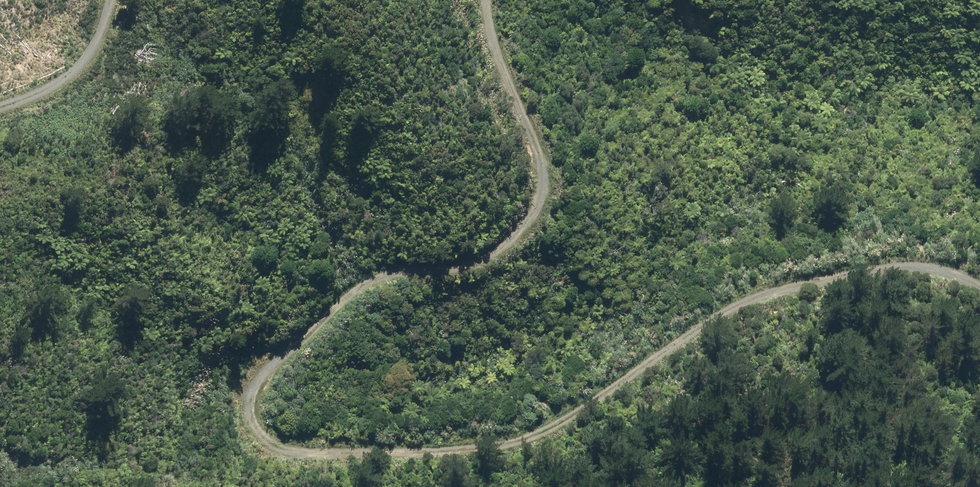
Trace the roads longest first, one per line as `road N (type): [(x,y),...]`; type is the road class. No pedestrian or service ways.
road 1 (track): [(484,0),(492,48),(522,117),(532,179),(525,207),(502,234),(363,287),(316,318),(282,354),(265,398),(275,426),(291,436),(420,443),(539,433),(592,406),(750,296),(856,273),(911,270),(979,295)]
road 2 (track): [(0,99),(78,65),(114,0)]

